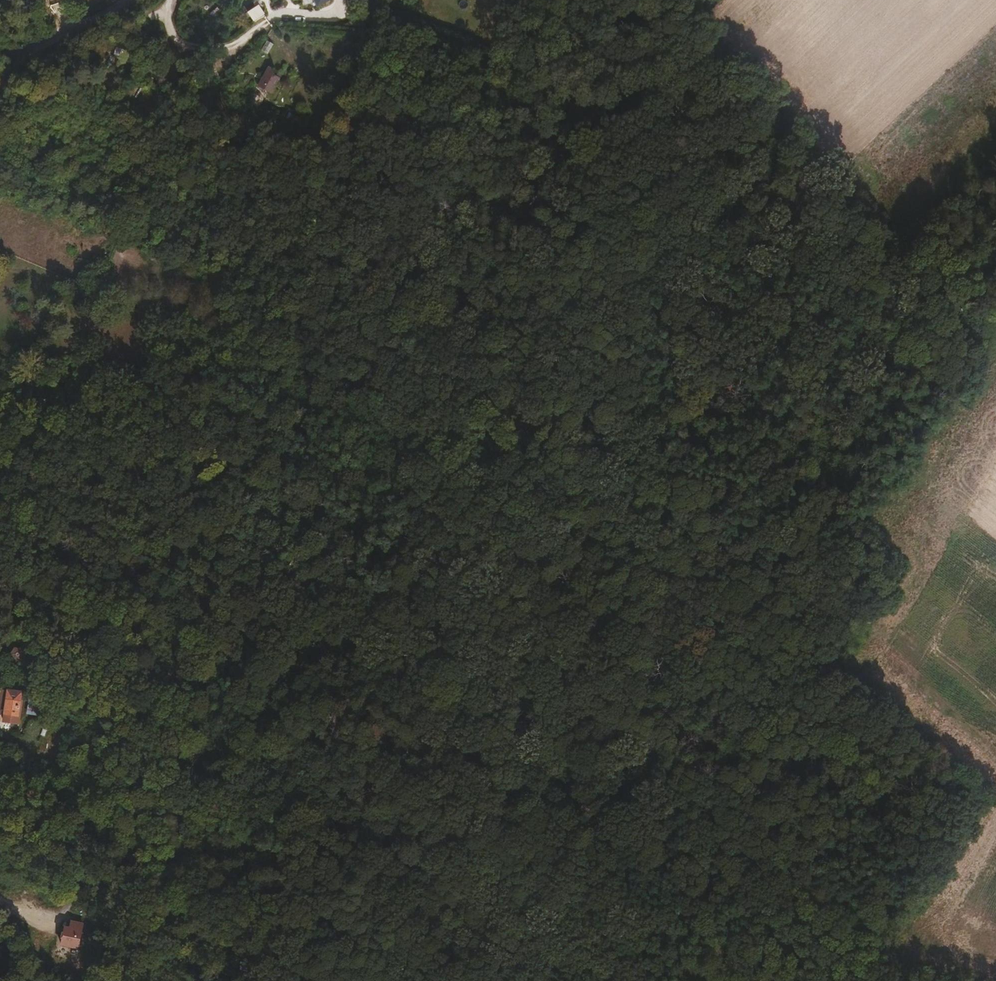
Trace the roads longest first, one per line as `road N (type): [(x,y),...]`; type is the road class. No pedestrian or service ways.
road 1 (residential): [(0,55),(17,54),(117,0)]

